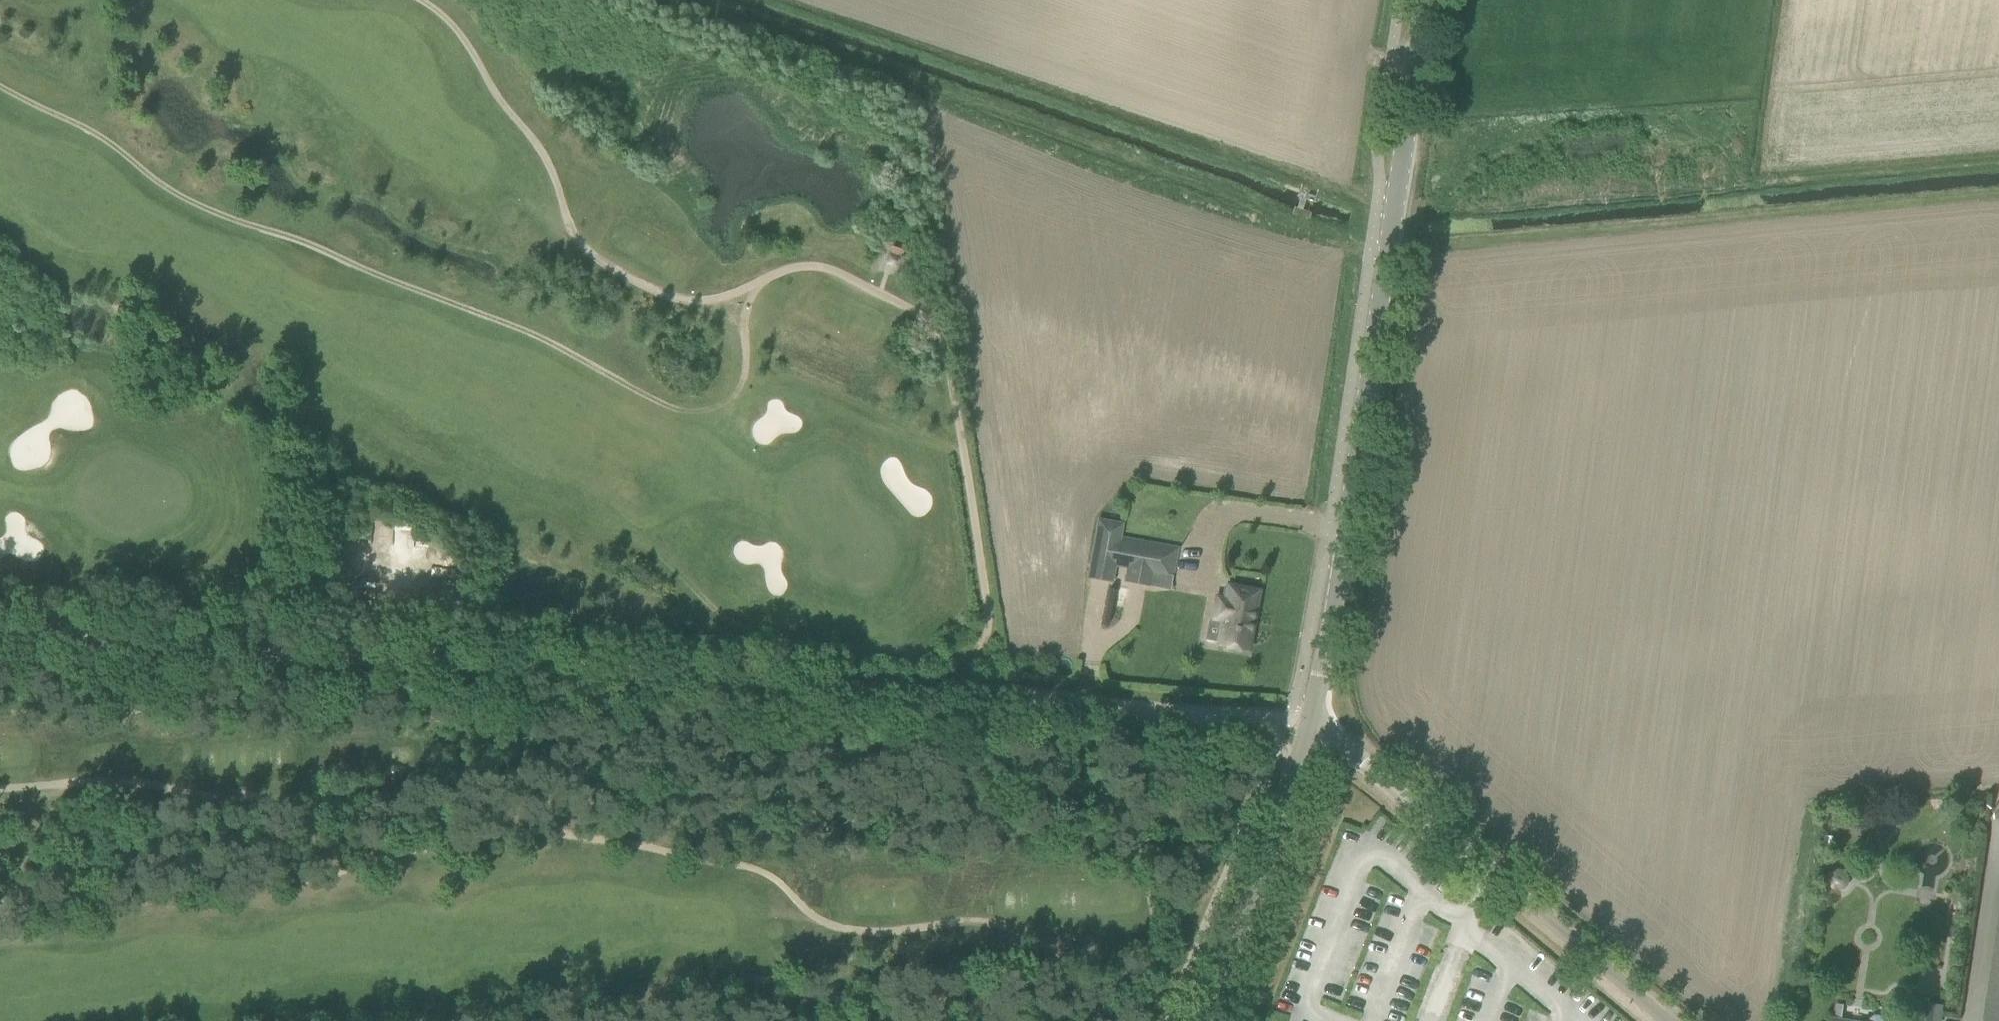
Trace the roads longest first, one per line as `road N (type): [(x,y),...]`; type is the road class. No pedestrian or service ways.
road 1 (track): [(958,691),(0,626)]
road 2 (tertiary): [(1307,720),(1331,626),(1425,0)]
road 3 (unclassified): [(1662,1020),(1416,804),(1307,720)]
road 4 (track): [(1139,1020),(1149,1004),(1161,935),(1129,829),(1076,789),(992,755),(961,727),(958,691)]
road 5 (track): [(958,691),(1287,716)]
road 6 (tertiary): [(1197,1020),(1307,720)]

